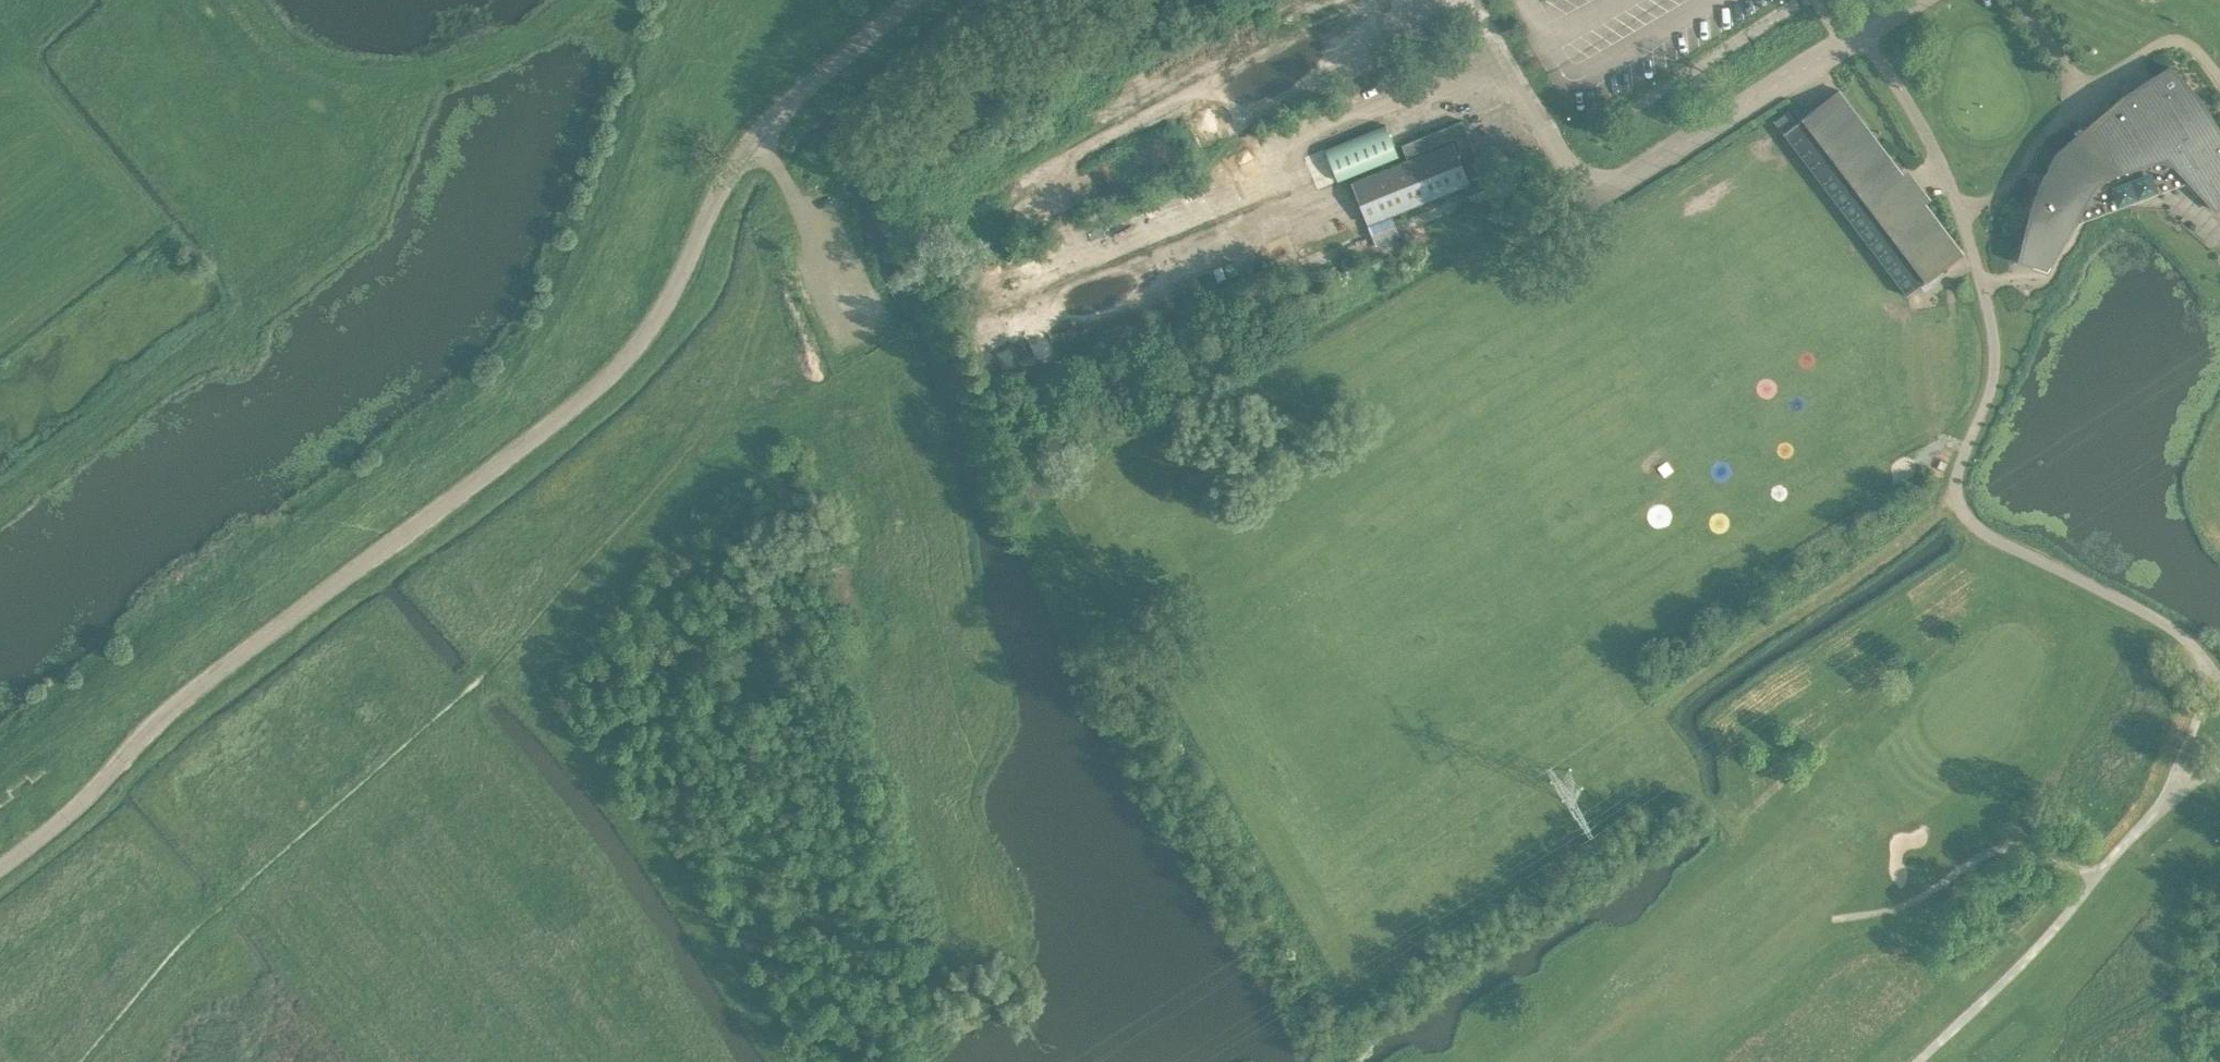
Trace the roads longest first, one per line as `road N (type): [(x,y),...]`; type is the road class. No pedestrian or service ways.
road 1 (unclassified): [(0,866),(68,816),(149,728),(227,665),(574,408),(670,292),(750,141),(912,0)]
road 2 (track): [(1739,842),(1687,786),(1668,751),(1665,721),(1677,700),(1896,557),(1958,495)]

